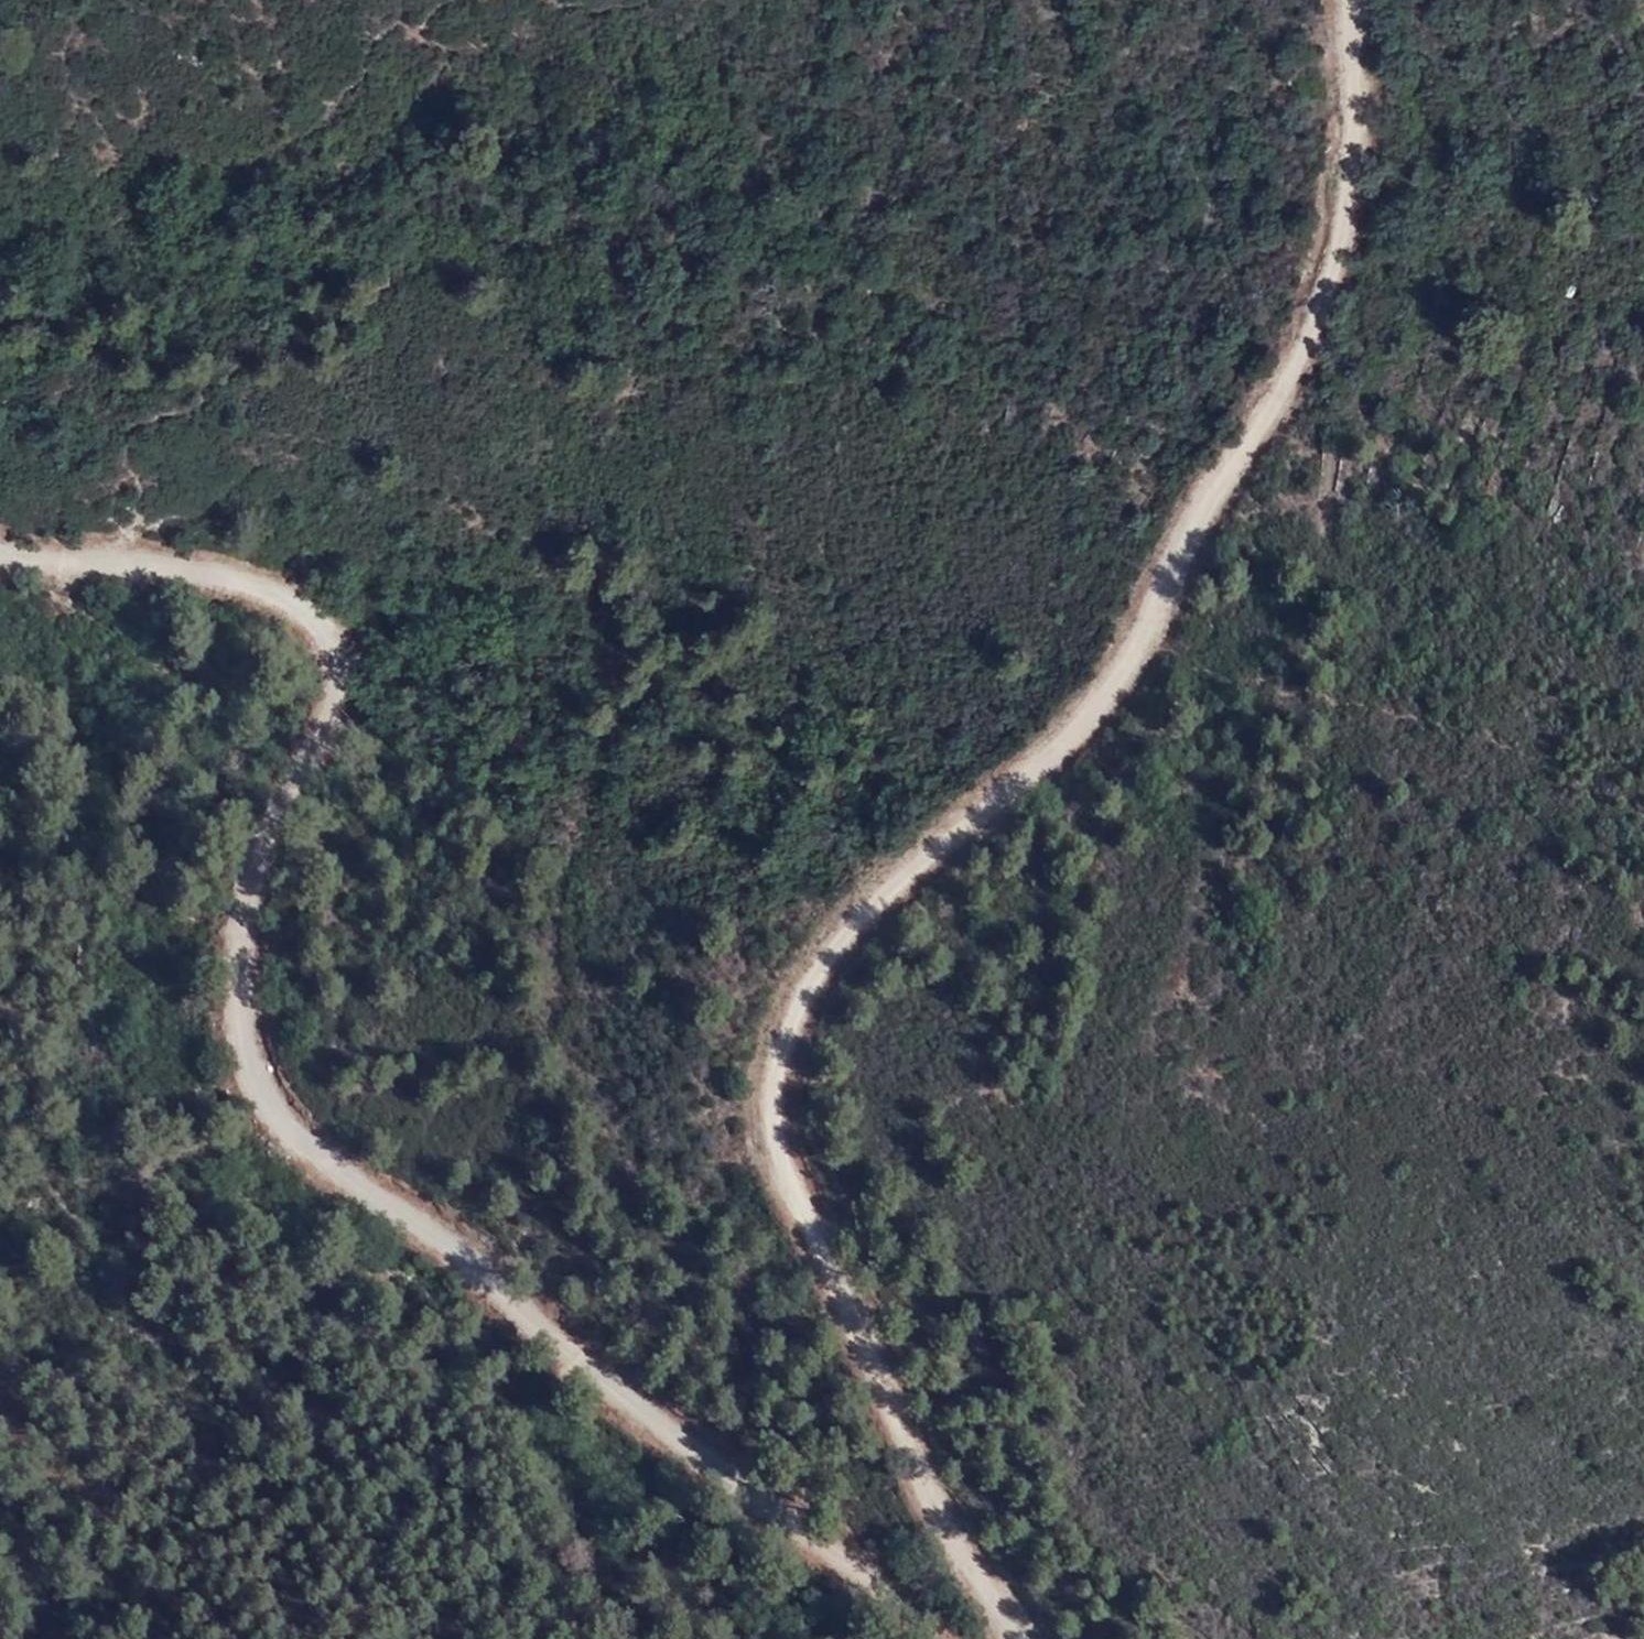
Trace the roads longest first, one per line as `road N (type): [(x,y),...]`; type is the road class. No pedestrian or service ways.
road 1 (track): [(1353,0),(1354,162),(1324,308),(1286,383),(1165,581),(1101,706),(1037,769),(962,825),(844,941),(805,983),(781,1043),(778,1141),(941,1515),(1014,1622),(1015,1638)]
road 2 (track): [(942,1638),(298,1143),(255,1077),(239,1013),(248,879),(281,793),(335,695),(323,637),(290,600),(230,575),(0,550)]

